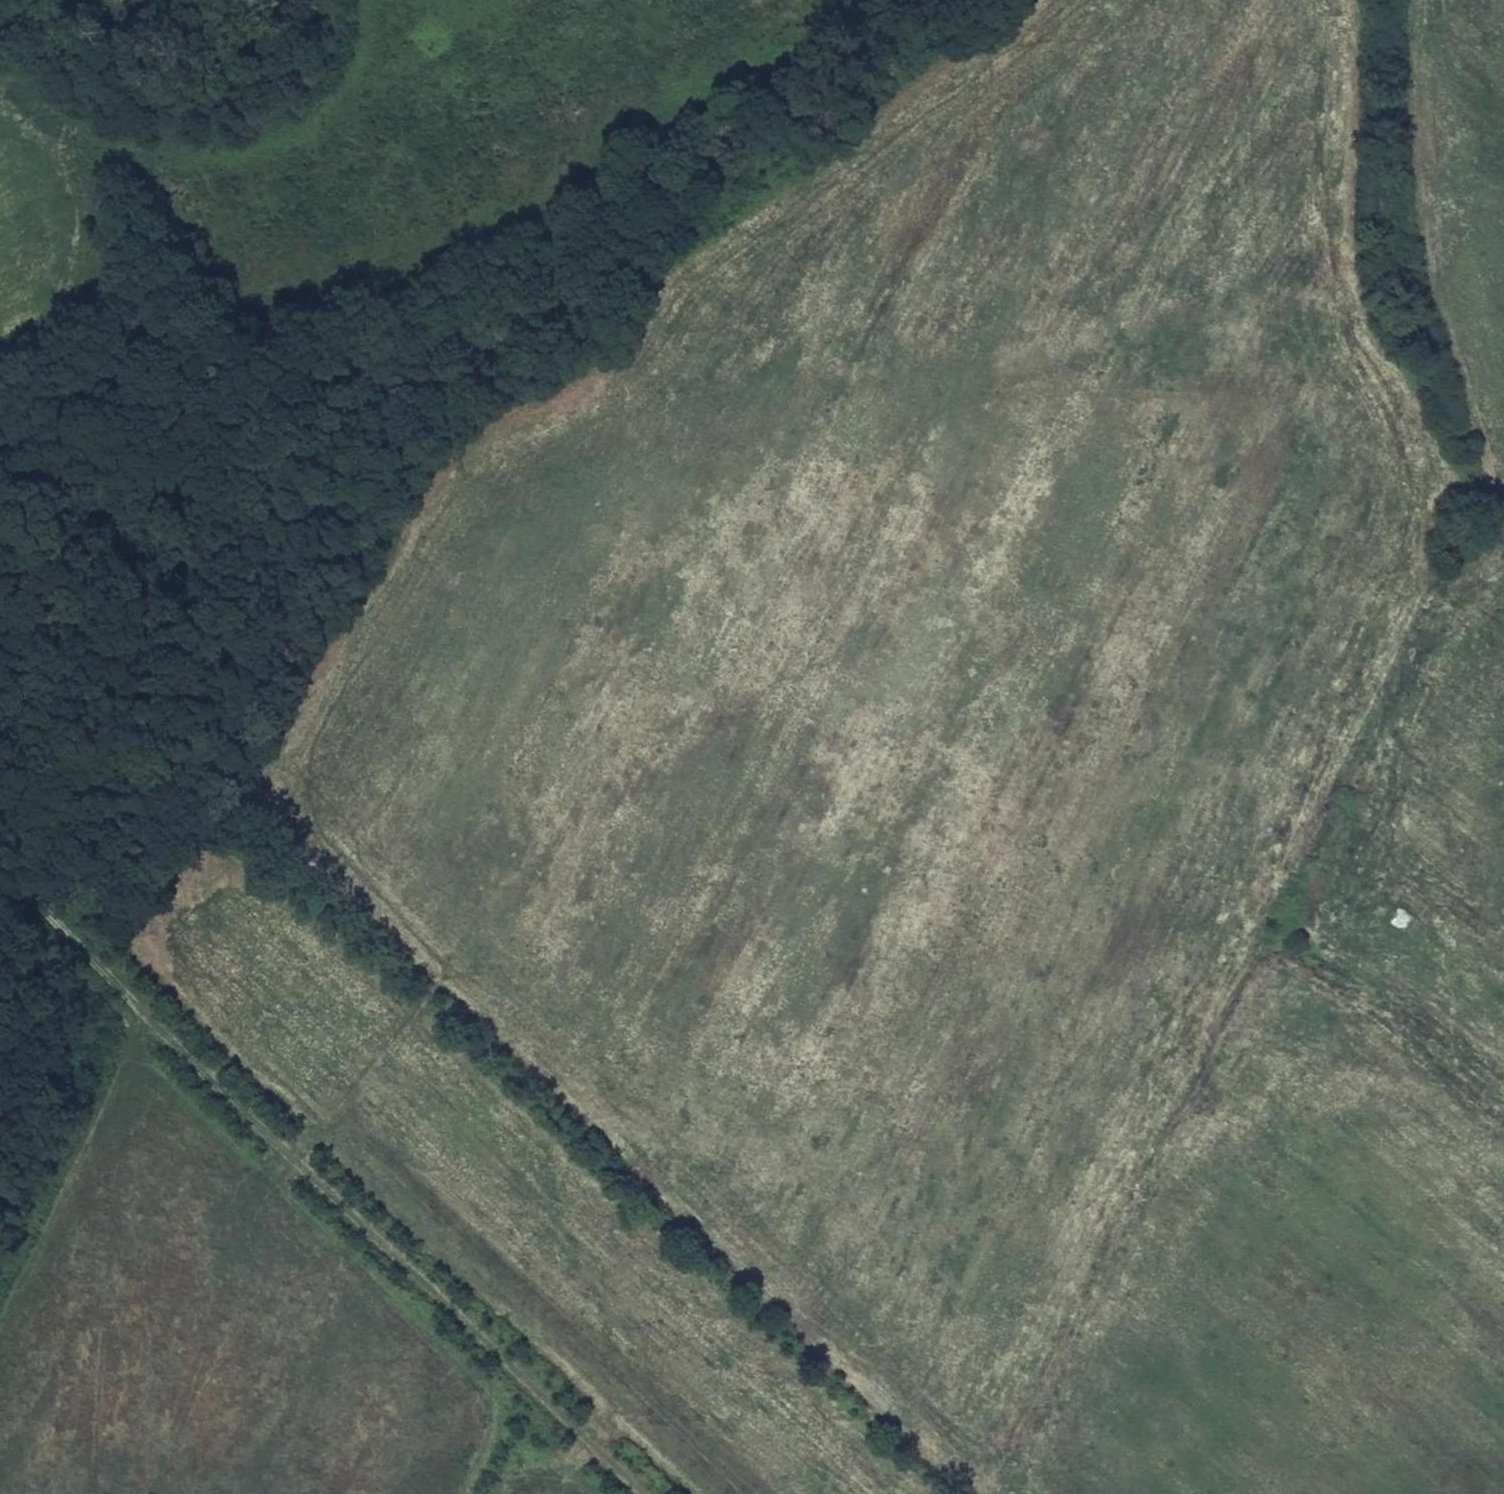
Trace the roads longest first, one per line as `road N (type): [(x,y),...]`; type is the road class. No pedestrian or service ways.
road 1 (track): [(0,873),(641,1493)]
road 2 (track): [(0,68),(91,155),(147,160)]

